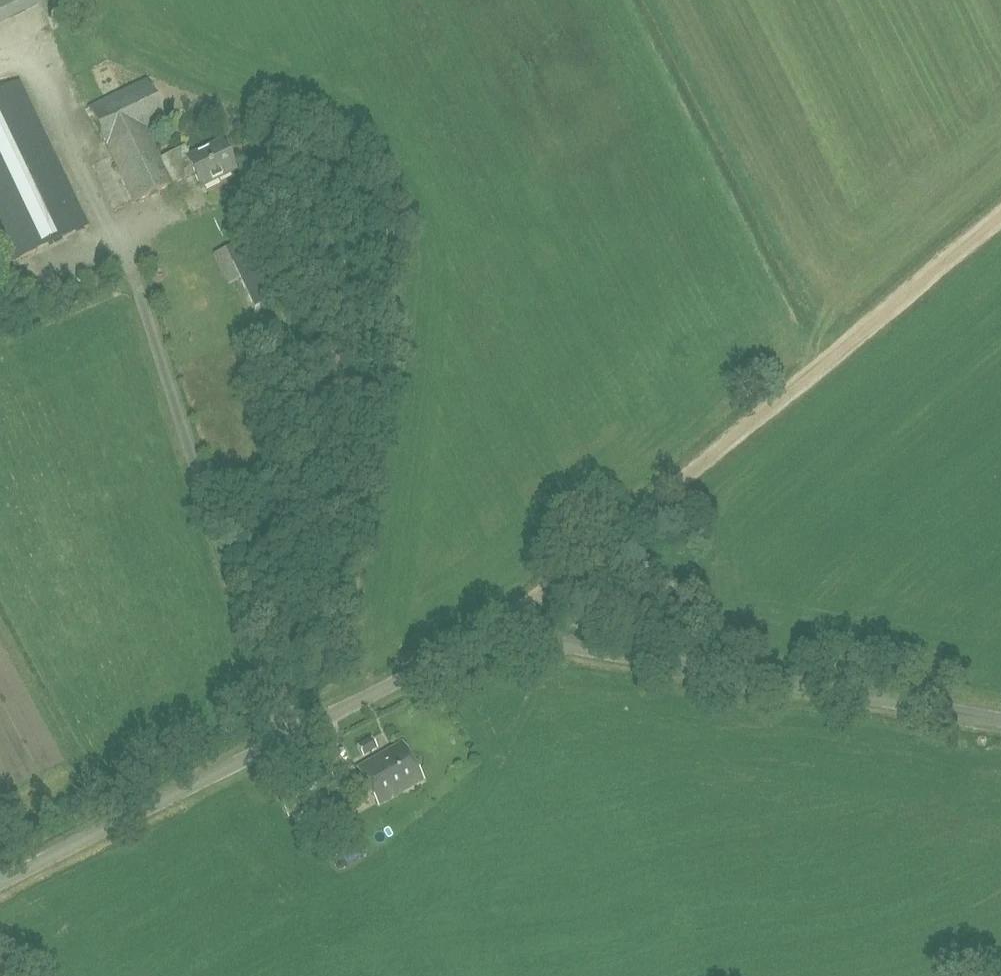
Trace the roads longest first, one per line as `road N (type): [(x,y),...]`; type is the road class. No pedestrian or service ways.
road 1 (unclassified): [(0,882),(489,642),(548,642),(1000,719)]
road 2 (track): [(489,642),(1000,214)]

